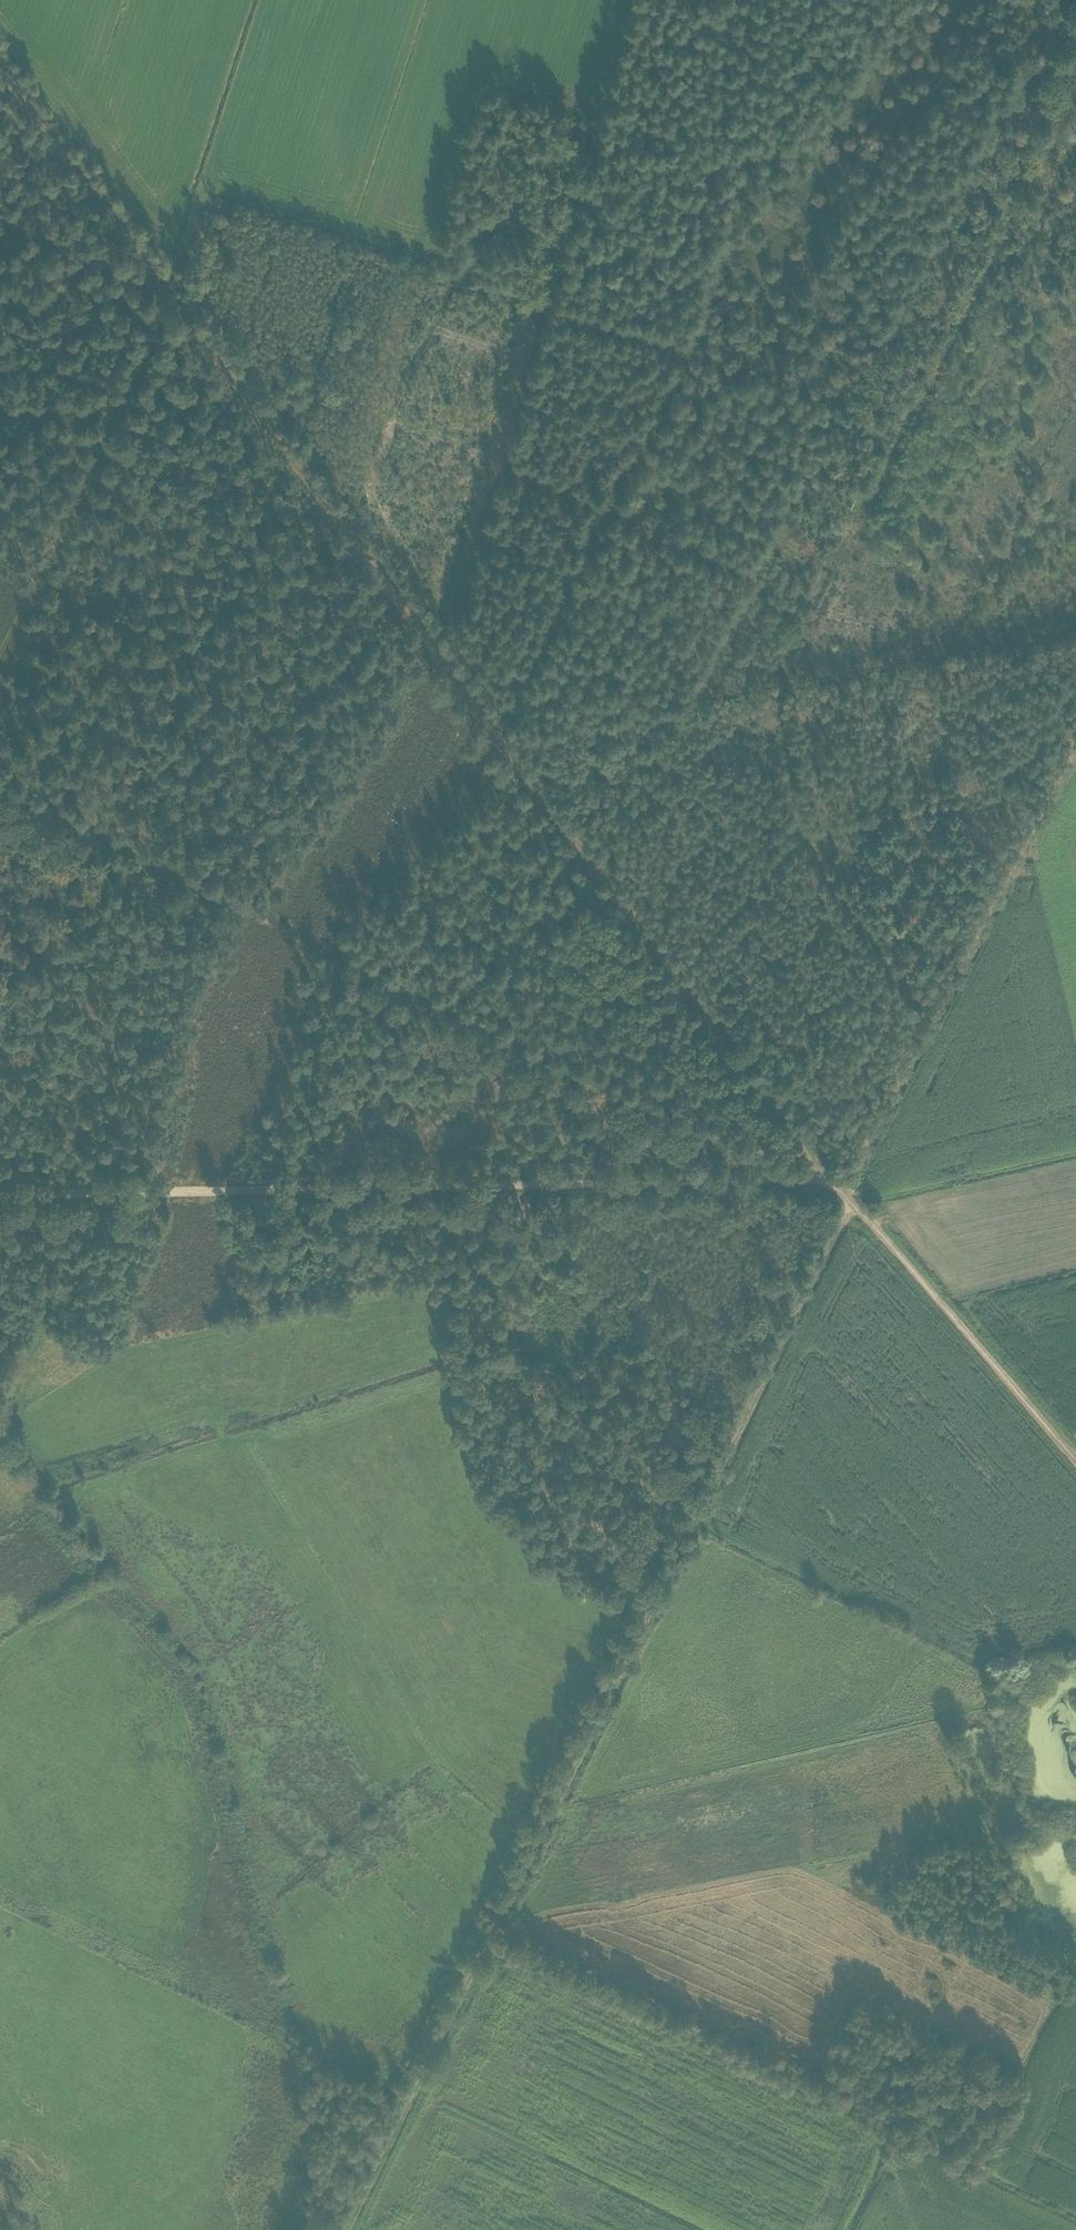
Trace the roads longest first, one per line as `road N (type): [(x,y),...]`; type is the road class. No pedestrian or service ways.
road 1 (track): [(818,1179),(0,74)]
road 2 (track): [(852,1202),(348,2229)]
road 3 (track): [(0,1195),(818,1179)]
road 4 (track): [(673,975),(798,842),(782,680),(788,661),(986,262)]
road 5 (track): [(0,655),(170,301)]
road 6 (track): [(844,1195),(1075,1459)]
road 7 (track): [(798,842),(937,1015)]

